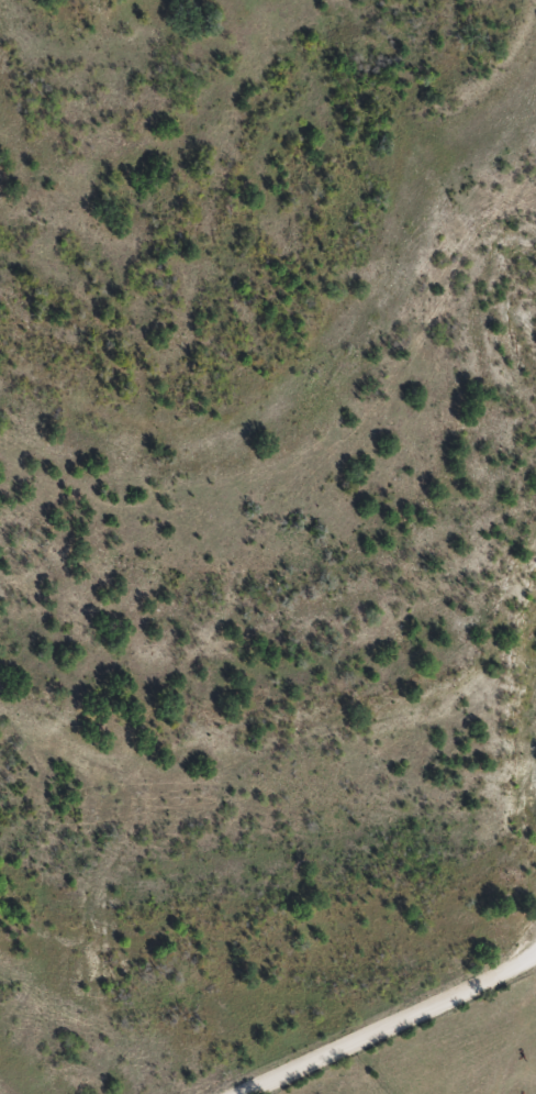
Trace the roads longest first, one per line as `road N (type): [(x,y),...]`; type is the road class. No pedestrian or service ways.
road 1 (residential): [(249,1093),(491,983),(535,952)]

